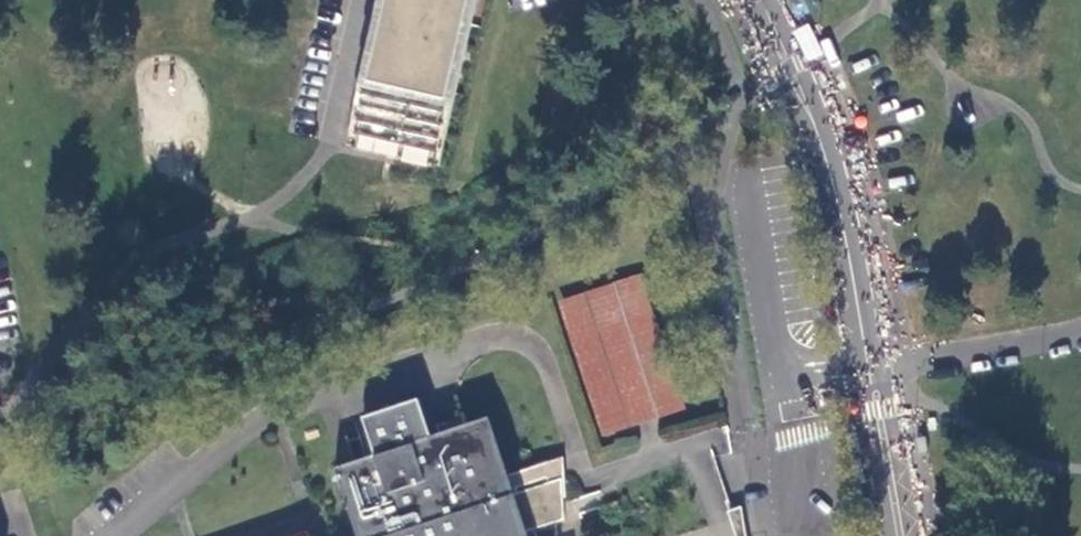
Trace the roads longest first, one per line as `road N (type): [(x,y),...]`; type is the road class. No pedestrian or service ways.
road 1 (tertiary): [(897,535),(841,214),(803,93),(761,0)]

